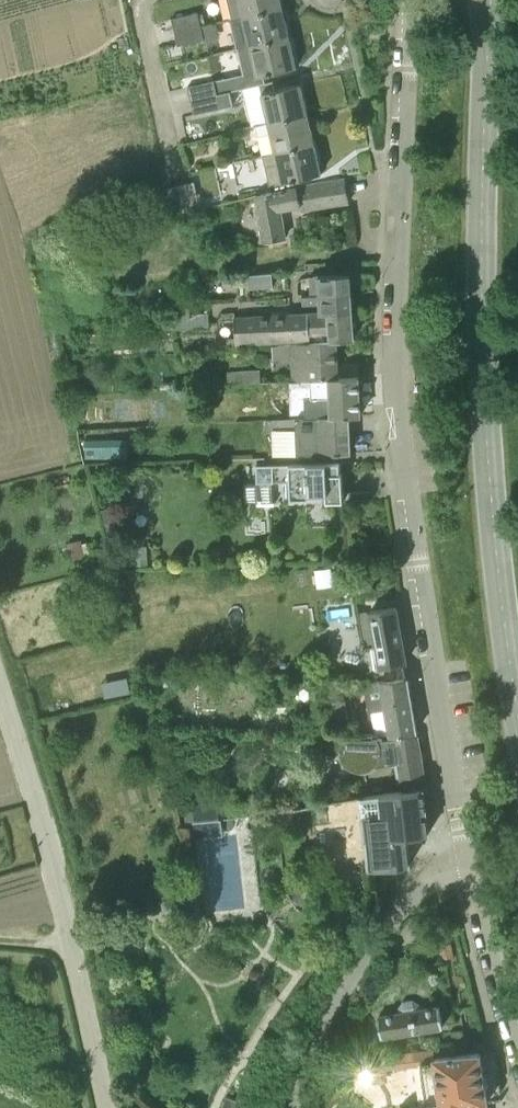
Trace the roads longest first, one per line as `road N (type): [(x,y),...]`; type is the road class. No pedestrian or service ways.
road 1 (residential): [(472,871),(404,423),(411,0)]
road 2 (tertiary): [(517,699),(488,422),(484,185),(494,0)]
road 3 (unclassified): [(111,1107),(44,823),(0,680)]
road 4 (residential): [(288,1107),(329,1007),(406,906),(427,883),(472,871)]
road 5 (unclassified): [(517,1057),(472,871)]

